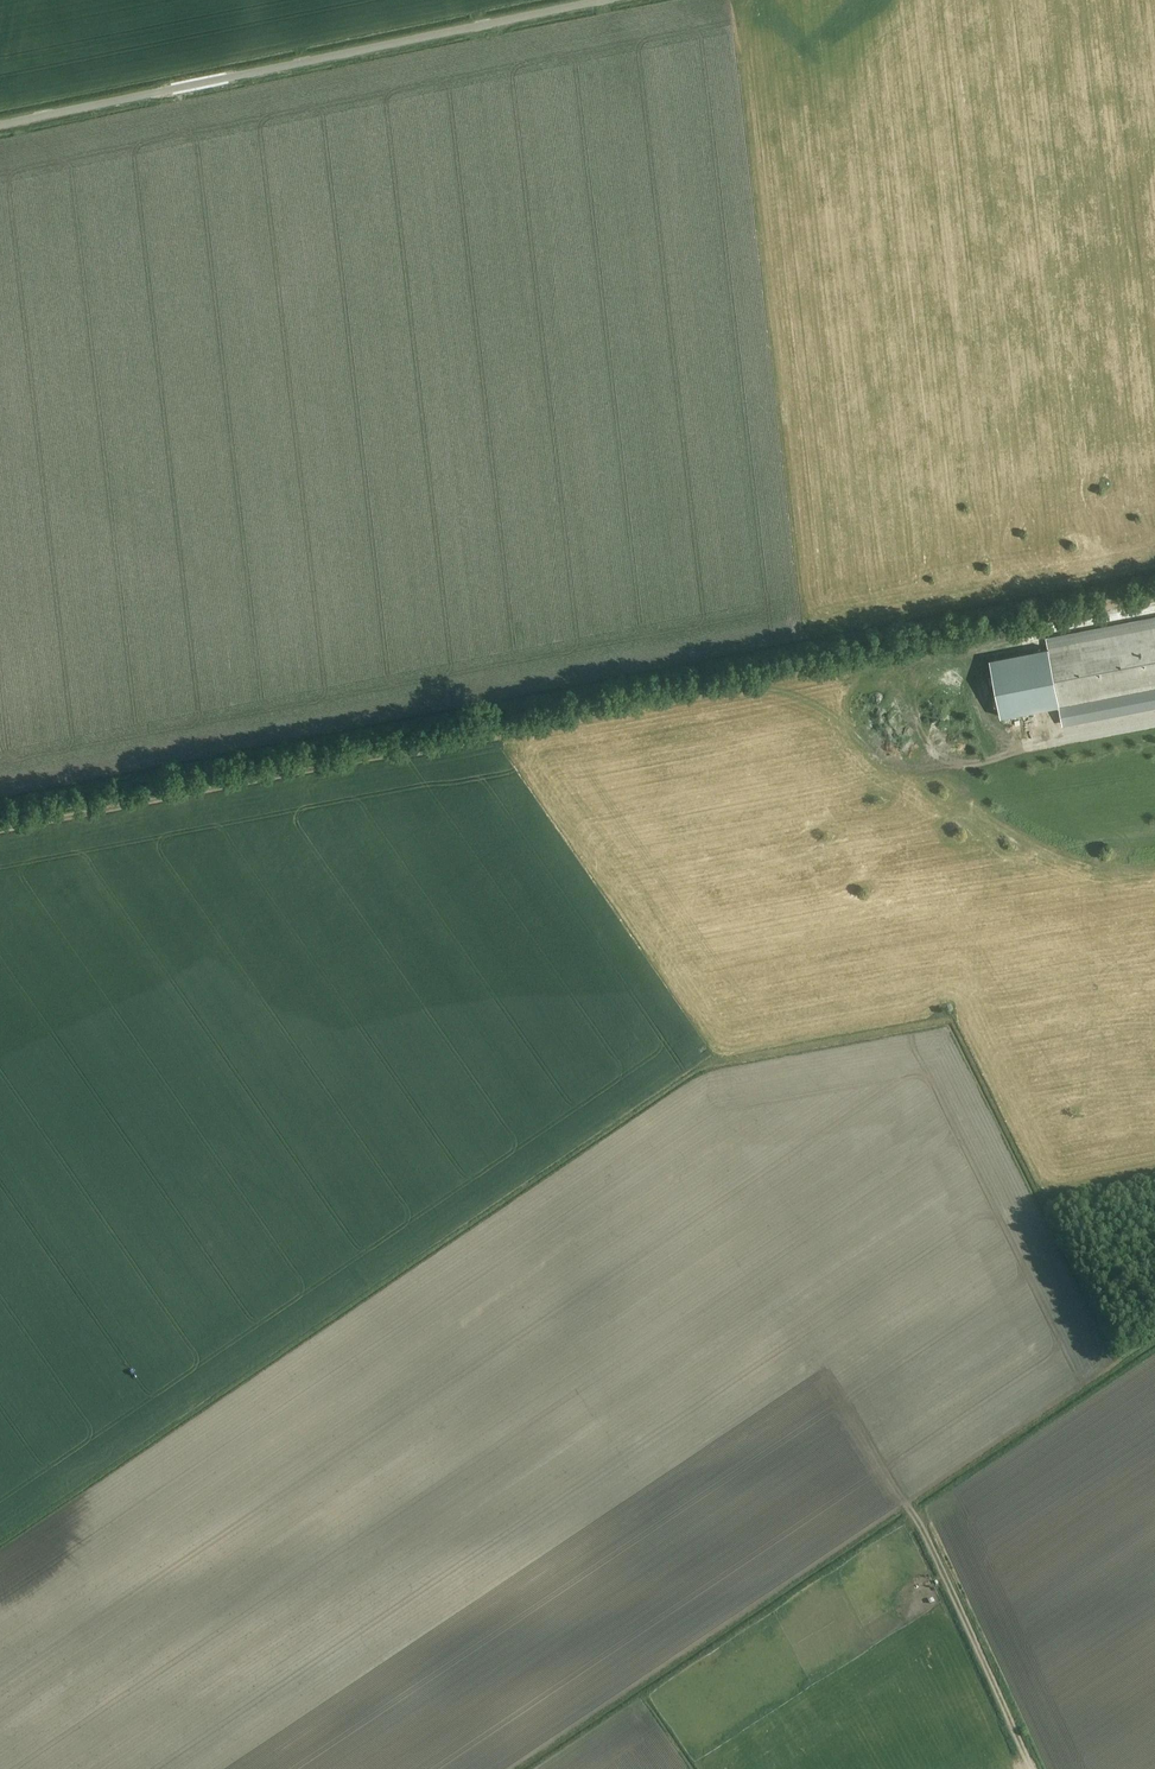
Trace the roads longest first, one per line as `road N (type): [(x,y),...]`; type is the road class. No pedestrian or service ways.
road 1 (track): [(0,832),(1154,606)]
road 2 (unclassified): [(0,127),(616,0)]

